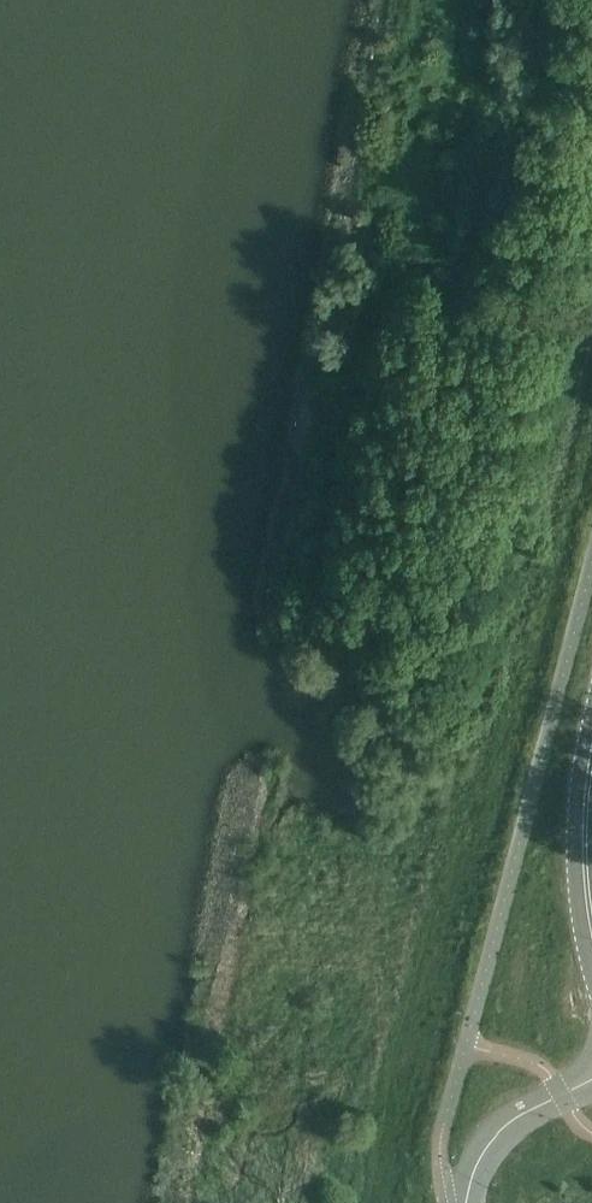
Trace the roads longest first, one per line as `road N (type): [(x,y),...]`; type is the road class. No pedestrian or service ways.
road 1 (unclassified): [(591,1078),(511,1121),(489,1142),(463,1202)]
road 2 (tertiary): [(591,921),(586,883),(591,756)]

